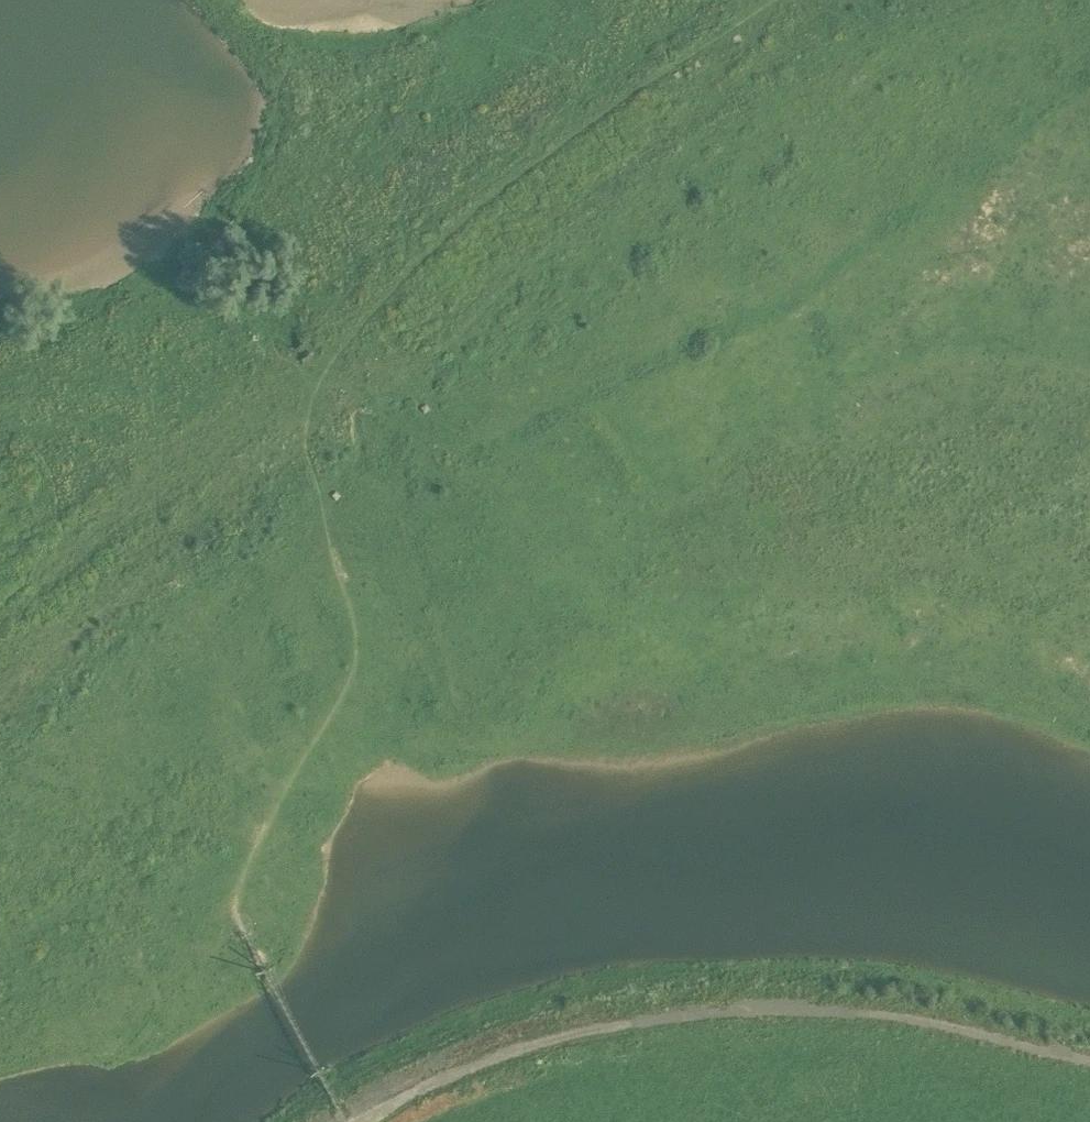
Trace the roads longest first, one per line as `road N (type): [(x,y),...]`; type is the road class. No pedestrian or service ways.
road 1 (unclassified): [(359,1121),(456,1069),(529,1041),(746,1008),(907,1016),(1089,1060)]

